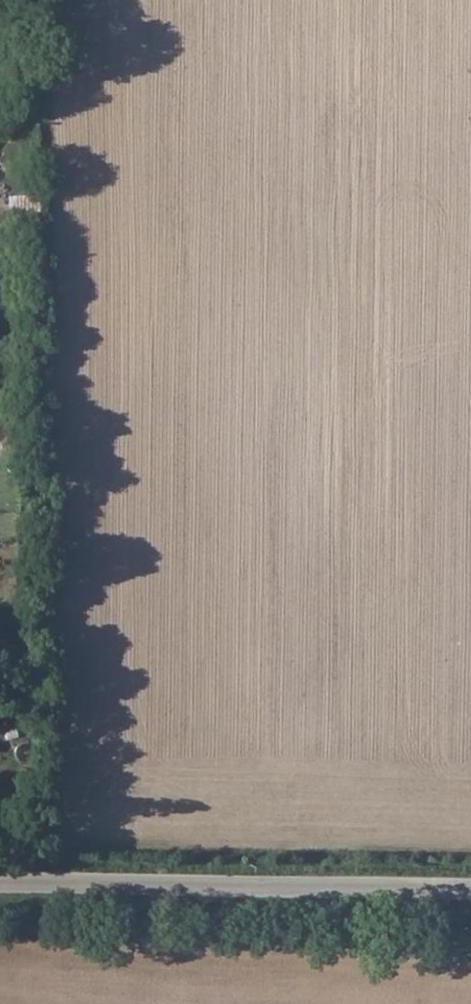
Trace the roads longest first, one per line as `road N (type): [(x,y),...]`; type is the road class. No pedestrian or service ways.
road 1 (unclassified): [(470,892),(0,888)]

